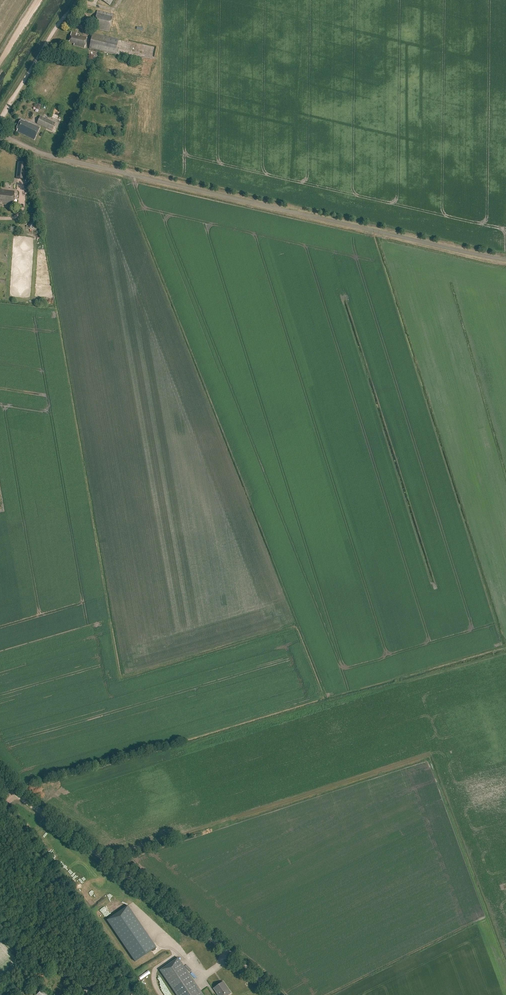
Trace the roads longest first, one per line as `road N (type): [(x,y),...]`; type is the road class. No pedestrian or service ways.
road 1 (unclassified): [(505,259),(81,162),(0,135)]
road 2 (tertiary): [(275,994),(0,777)]
road 3 (track): [(8,801),(136,994)]
road 4 (track): [(0,123),(78,0)]

